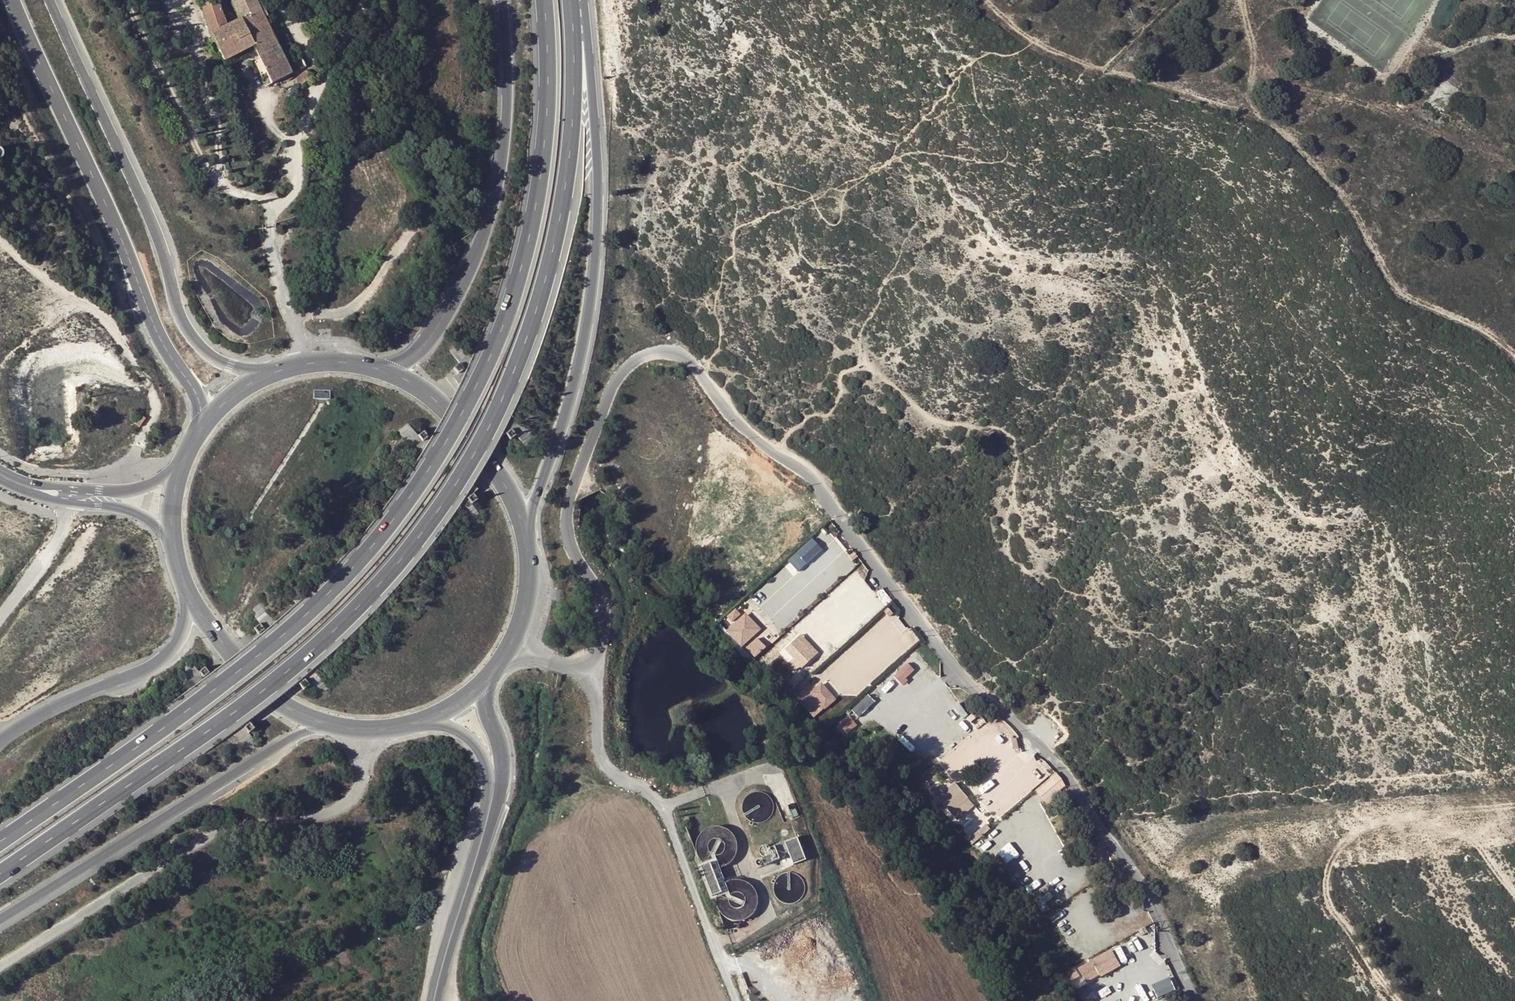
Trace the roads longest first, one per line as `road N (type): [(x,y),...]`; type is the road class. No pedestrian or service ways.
road 1 (residential): [(512,636),(542,658),(594,677),(602,607),(567,524),(623,397),(652,366),(685,363),(711,379),(772,455),(803,470),(959,671),(1063,772),(1152,901),(1196,1000)]
road 2 (trunk): [(0,873),(292,667),(422,533),(467,465),(528,340),(564,220),(576,102),(572,0)]
road 3 (trunk): [(539,0),(541,130),(532,230),(504,323),(447,441),(346,576),(273,644),(0,840)]
road 4 (track): [(987,0),(1048,49),(1235,96),(1264,110),(1343,198),(1407,297),(1504,340),(1514,352)]
road 5 (trunk): [(529,532),(571,395),(598,253),(599,144),(583,0)]
road 6 (track): [(367,731),(367,765),(352,803),(329,816),(246,820),(217,833),(0,968)]
road 7 (secondary): [(15,0),(203,422)]
road 8 (secondary): [(260,376),(231,365),(186,328),(142,203),(53,0)]
road 9 (trunk): [(500,0),(502,124),(476,251),(430,342),(386,368)]
road 10 (trunk): [(0,919),(293,737),(325,726)]
road 11 (track): [(1255,50),(1286,83),(1412,120),(1506,160),(1514,172)]
road 12 (track): [(1398,1000),(1375,982),(1329,901),(1326,870),(1409,786)]
road 13 (trunk): [(190,589),(180,644),(160,663),(54,706),(0,740)]
road 14 (secondary): [(529,532),(492,452),(419,385),(386,368)]
road 15 (secondary): [(495,790),(435,1000)]
road 16 (secondary): [(190,589),(275,698),(325,726)]
road 17 (unclassified): [(69,496),(51,553),(0,615)]
road 18 (secondary): [(386,368),(337,359),(260,376)]

